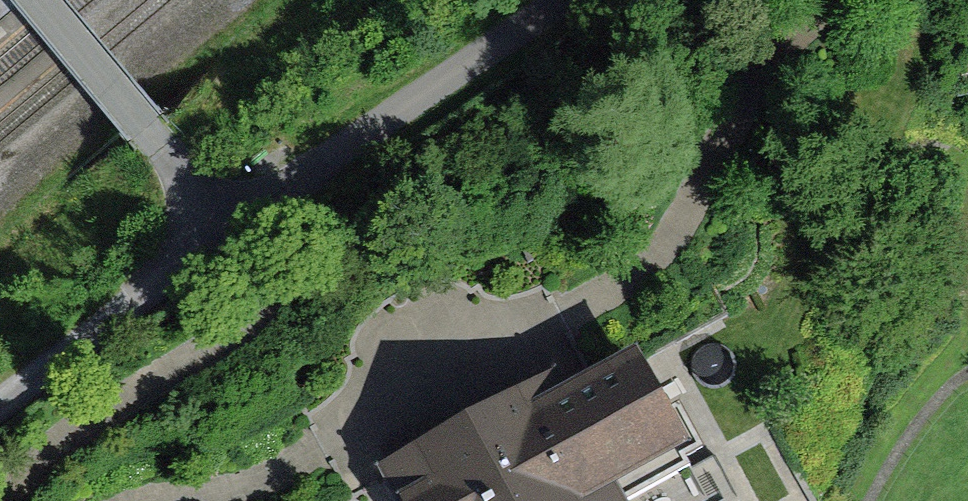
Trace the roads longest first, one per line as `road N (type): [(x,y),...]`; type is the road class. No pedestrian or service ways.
road 1 (residential): [(844,0),(757,81),(674,242),(624,285),(242,484),(143,500)]
road 2 (residential): [(3,500),(58,441),(246,322),(259,299),(260,275),(224,229)]
road 3 (residential): [(224,229),(563,0)]
road 4 (residential): [(33,0),(171,176),(224,229)]
road 5 (residential): [(0,402),(224,229)]

